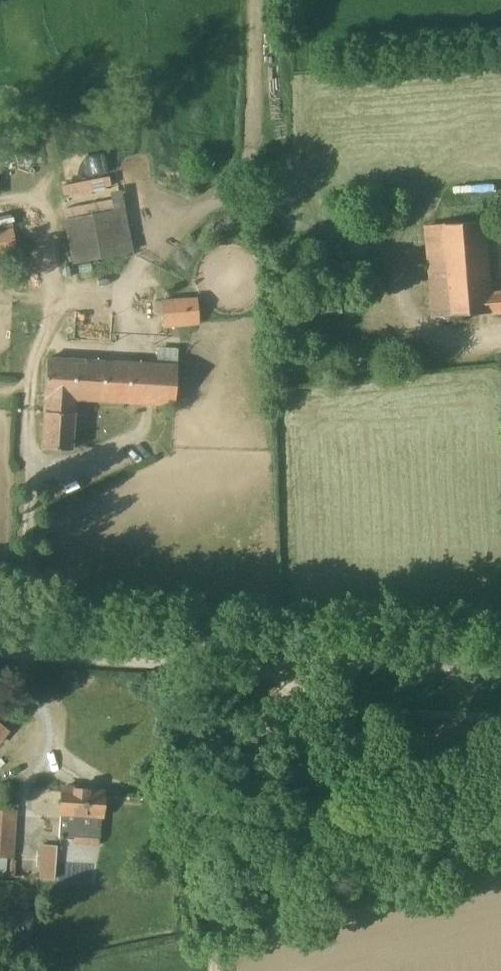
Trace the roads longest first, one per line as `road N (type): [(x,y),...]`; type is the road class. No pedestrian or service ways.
road 1 (track): [(253,0),(249,139),(237,180),(122,285),(54,313),(31,379),(30,411)]
road 2 (tertiary): [(500,665),(0,628)]
road 3 (track): [(178,640),(219,970)]
road 4 (track): [(208,853),(288,686),(296,647)]

